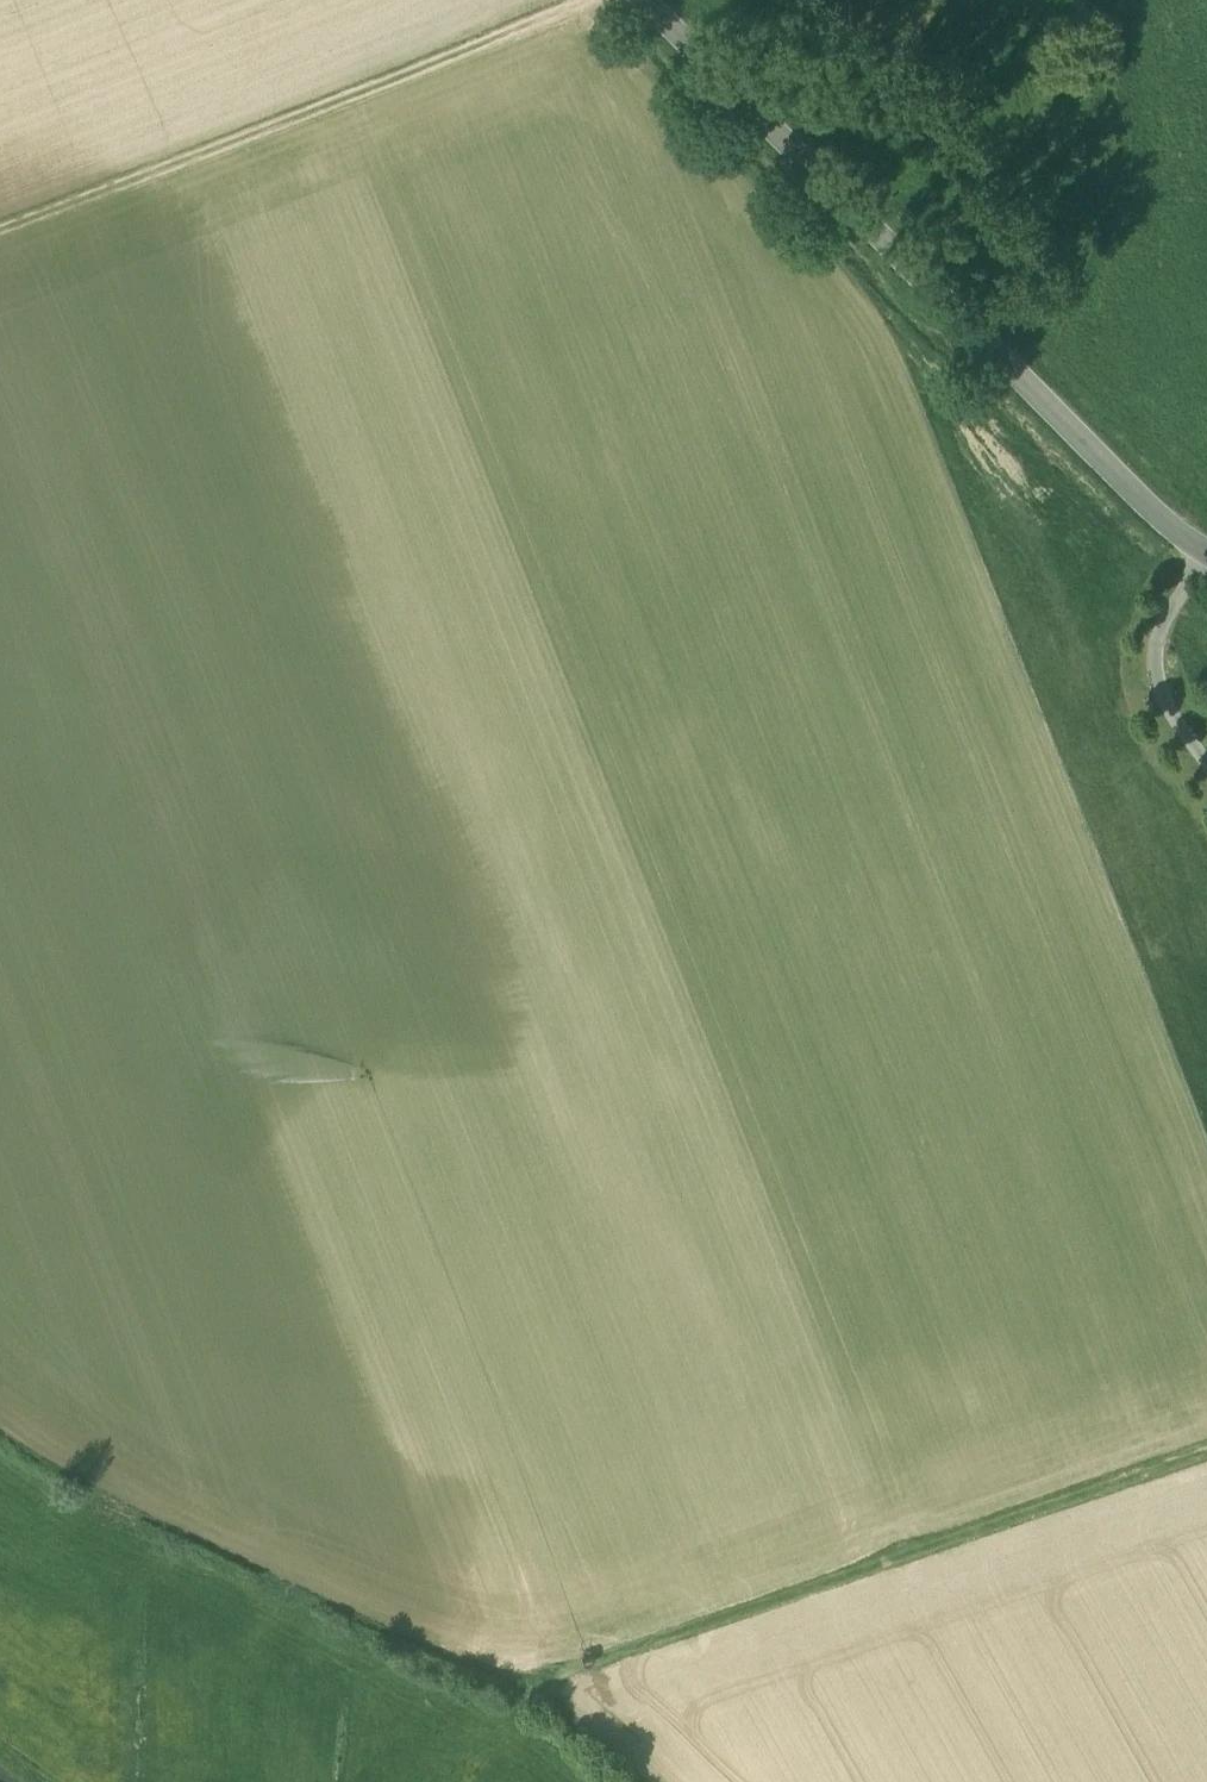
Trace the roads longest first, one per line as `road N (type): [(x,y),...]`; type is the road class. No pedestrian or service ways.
road 1 (secondary): [(643,0),(1021,390),(1206,559)]
road 2 (track): [(580,0),(0,229)]

